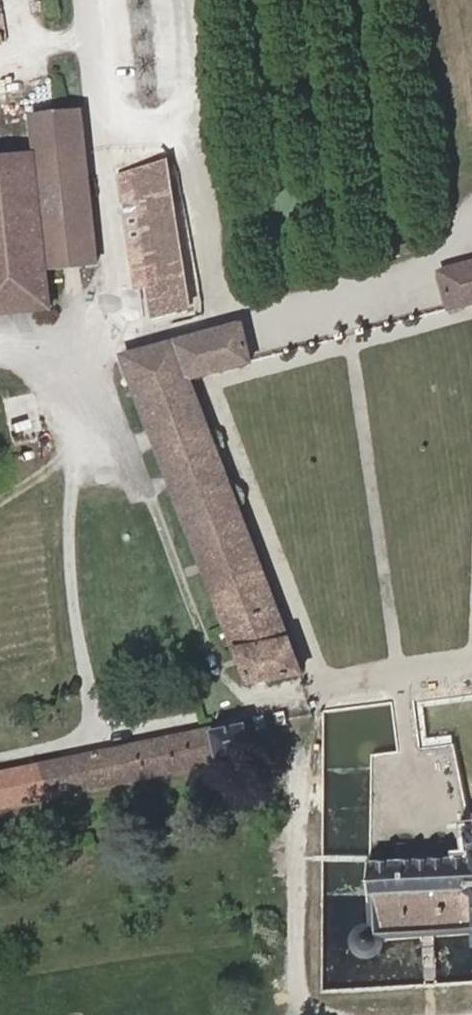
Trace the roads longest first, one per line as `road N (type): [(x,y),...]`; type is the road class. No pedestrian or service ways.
road 1 (track): [(0,980),(235,960),(270,976),(289,997),(290,1014)]

